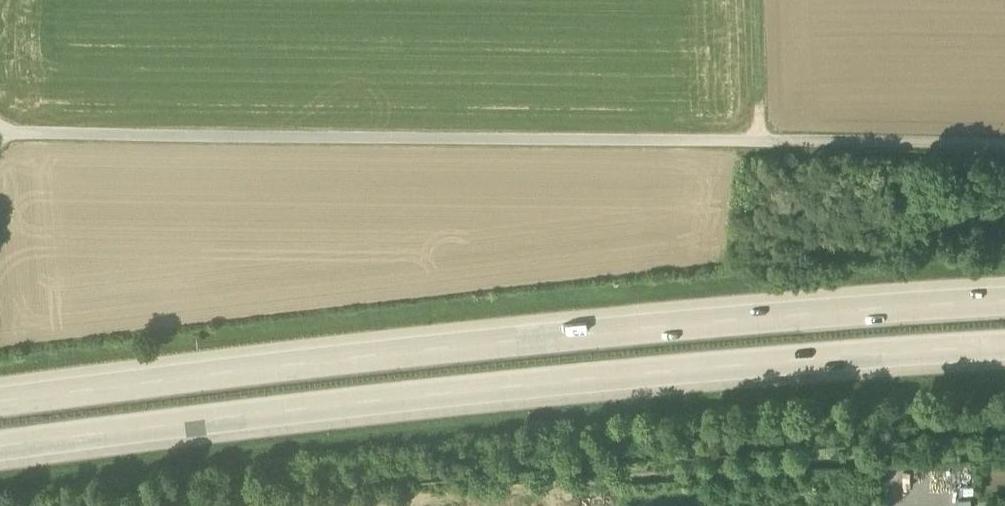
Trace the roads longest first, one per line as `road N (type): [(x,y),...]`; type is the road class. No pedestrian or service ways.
road 1 (motorway): [(0,449),(301,411),(1004,348)]
road 2 (motorway): [(1004,304),(365,358),(0,402)]
road 3 (track): [(1004,143),(0,134)]
road 4 (track): [(759,140),(757,0)]

